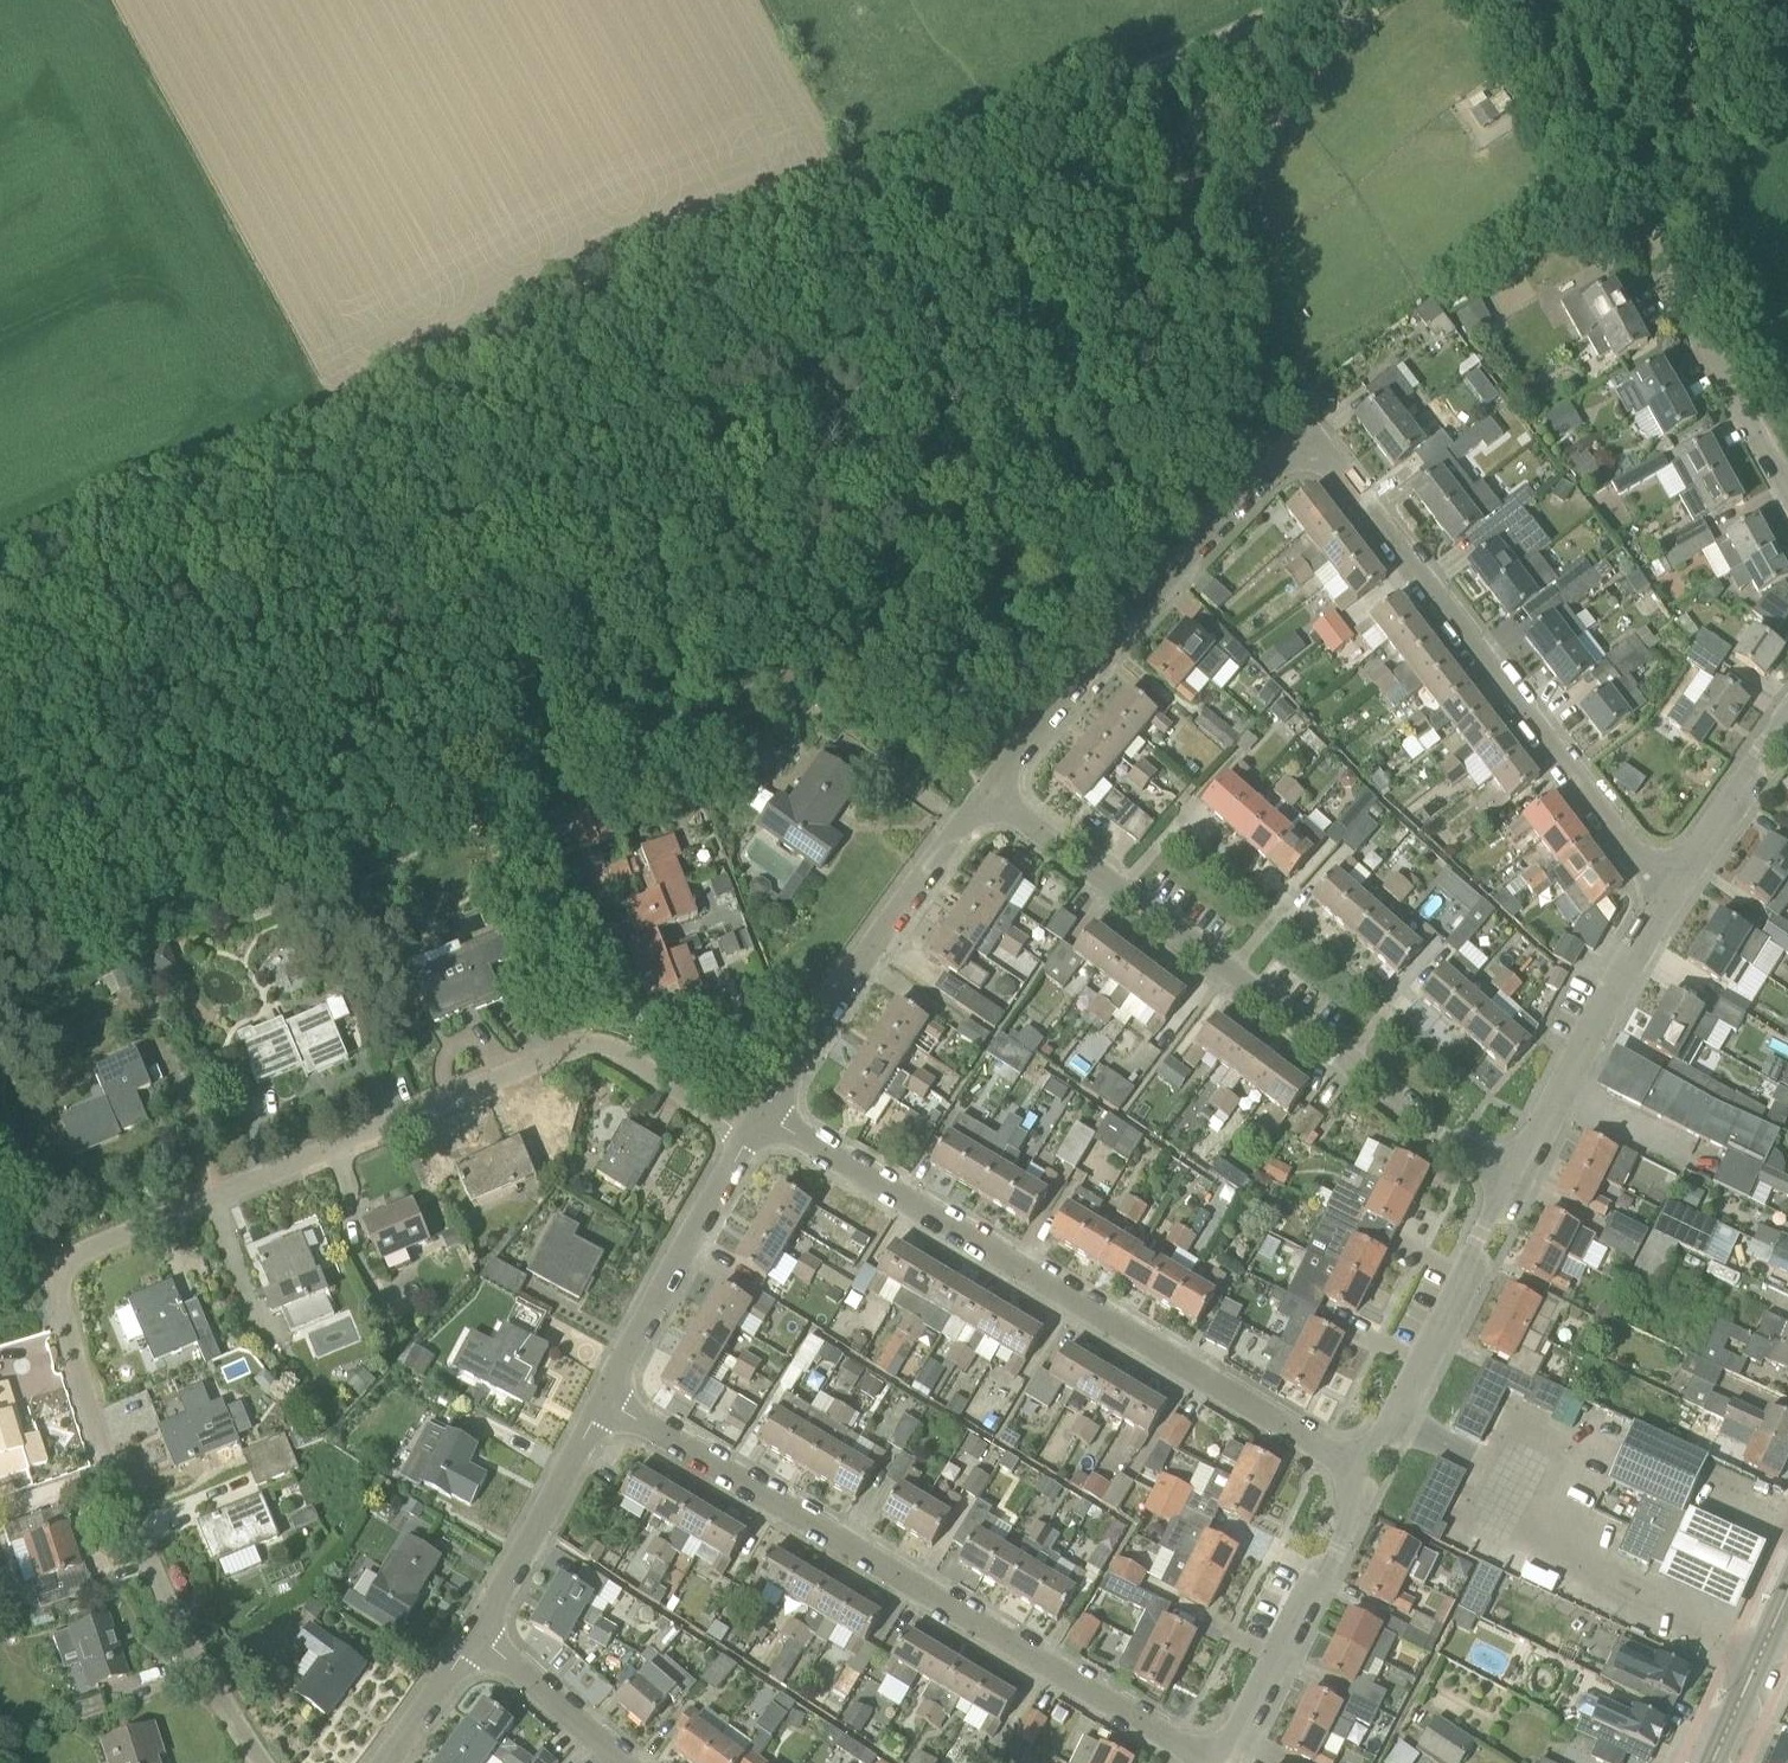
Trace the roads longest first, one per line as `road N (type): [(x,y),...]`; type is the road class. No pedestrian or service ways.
road 1 (residential): [(266,1762),(204,1668),(135,1529),(94,1415),(59,1277),(86,1252),(575,1046),(620,1051),(750,1136)]
road 2 (residential): [(1209,1762),(603,1402)]
road 3 (residential): [(1353,1457),(1324,1452),(762,1115)]
road 4 (residential): [(1516,1182),(988,791)]
road 5 (track): [(881,162),(660,243),(328,417)]
road 6 (residential): [(1670,897),(1323,451),(1279,457)]
road 7 (unclassified): [(1787,480),(1520,0)]
road 8 (residential): [(988,791),(1279,457)]
road 9 (track): [(881,162),(1229,33),(1291,0)]
road 10 (residential): [(762,1115),(988,791)]
road 11 (track): [(328,417),(0,561)]
road 12 (residential): [(1230,1762),(1335,1548),(1352,1496),(1353,1457)]
road 13 (residential): [(1353,1457),(1395,1425),(1516,1182)]
road 14 (residential): [(1516,1182),(1670,897)]
road 15 (residential): [(603,1402),(750,1136)]
road 16 (residential): [(475,1645),(603,1402)]
road 17 (track): [(0,1076),(37,1257),(59,1277)]
road 18 (residential): [(1670,897),(1787,726)]
road 19 (secondary): [(1714,1762),(1787,1595)]
road 20 (residential): [(614,1762),(475,1645)]
road 21 (residential): [(386,1762),(475,1645)]

